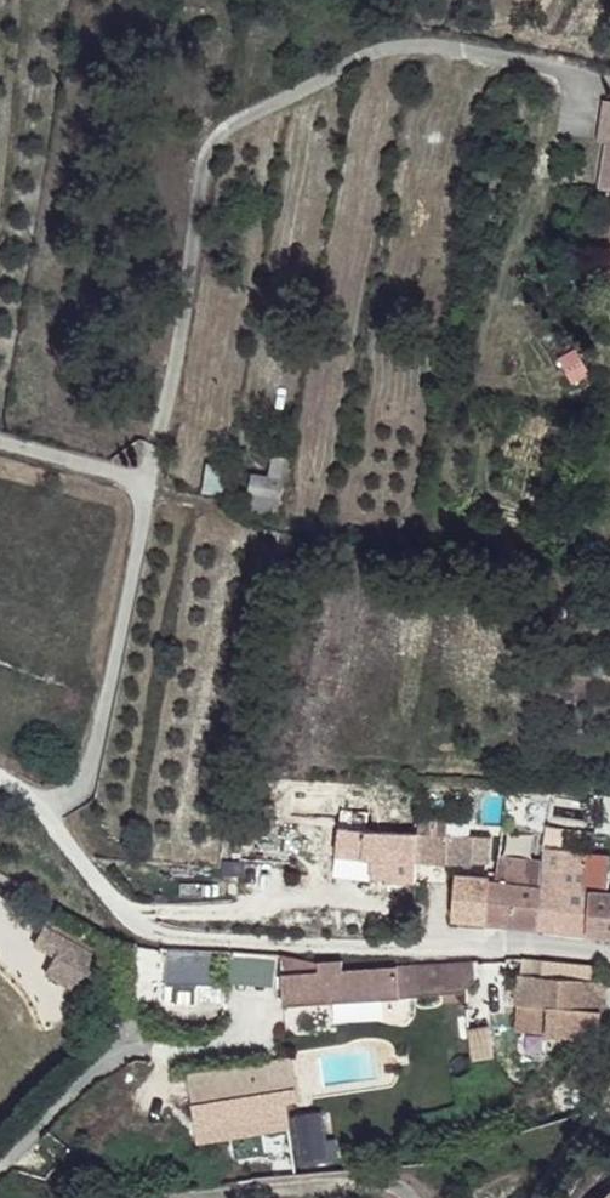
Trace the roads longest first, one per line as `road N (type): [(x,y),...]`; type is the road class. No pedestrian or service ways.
road 1 (unclassified): [(609,959),(176,940),(131,925),(51,822)]
road 2 (unclassified): [(151,491),(97,785),(51,822)]
road 3 (unclassified): [(0,443),(134,478),(151,491)]
road 4 (unclassified): [(419,1197),(353,1186),(272,1197)]

